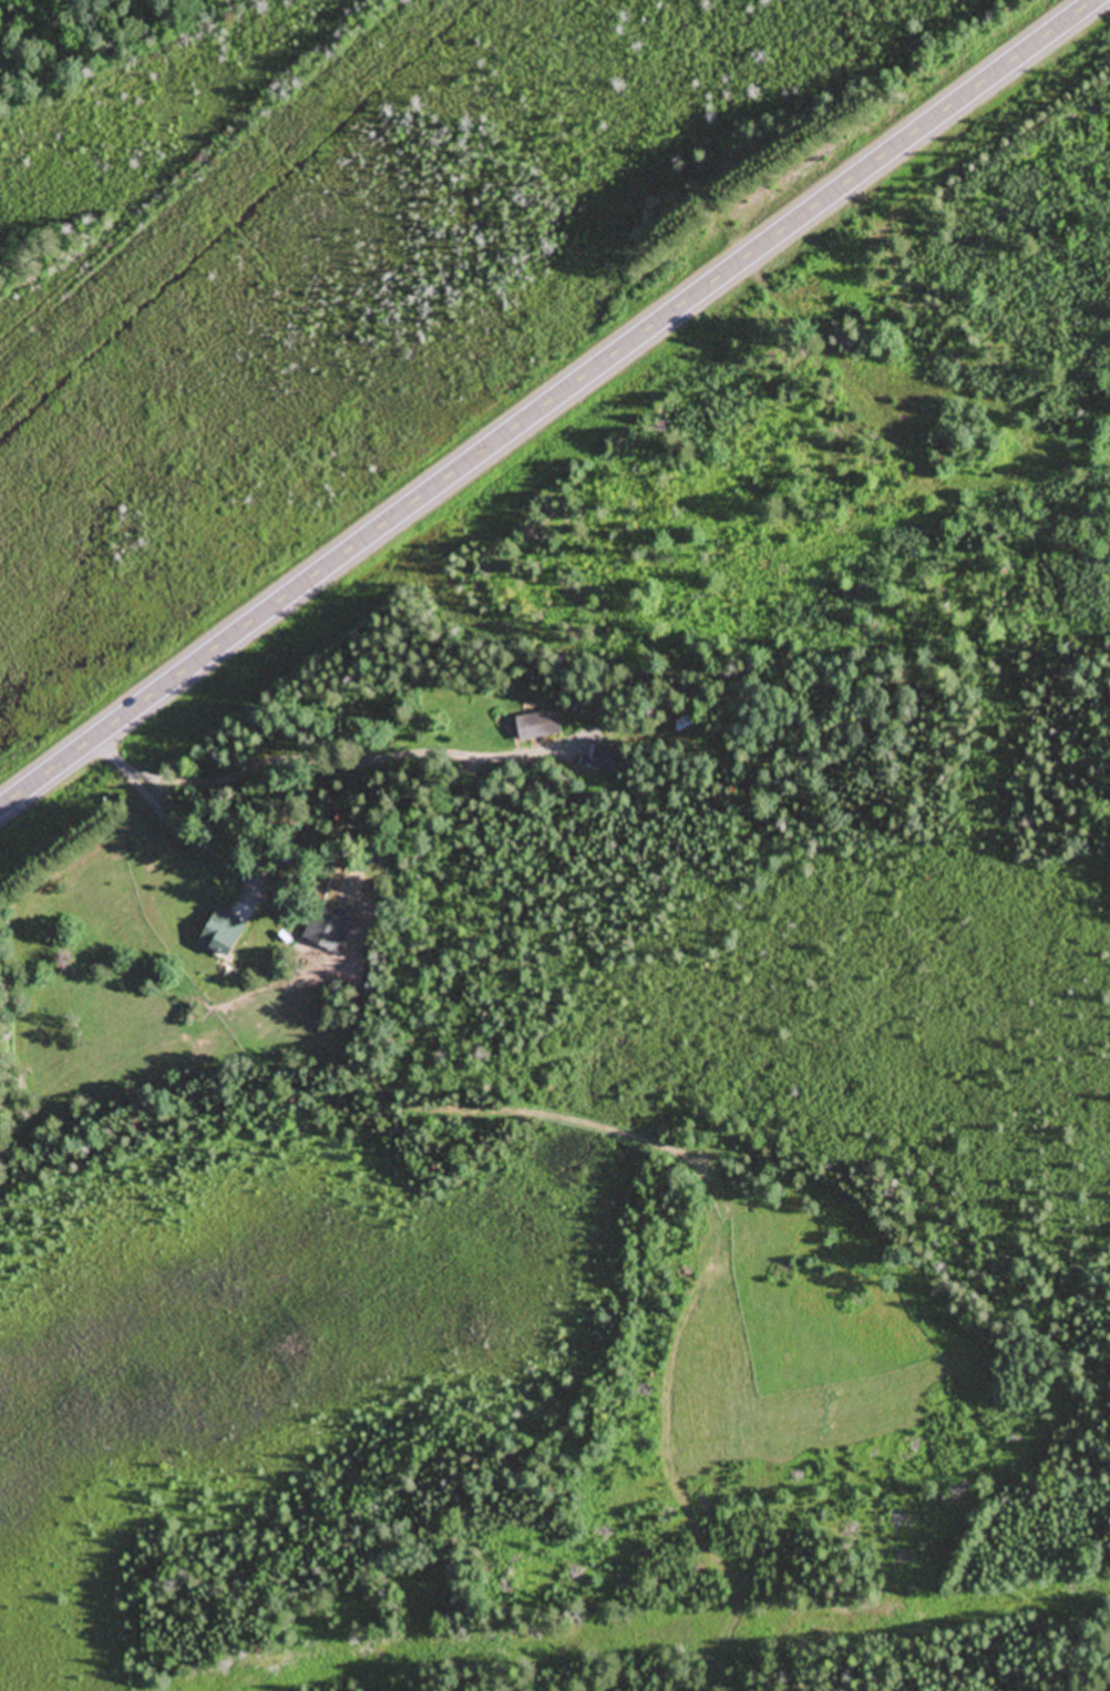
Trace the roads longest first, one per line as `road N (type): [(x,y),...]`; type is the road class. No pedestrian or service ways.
road 1 (primary): [(0,810),(1097,0)]

